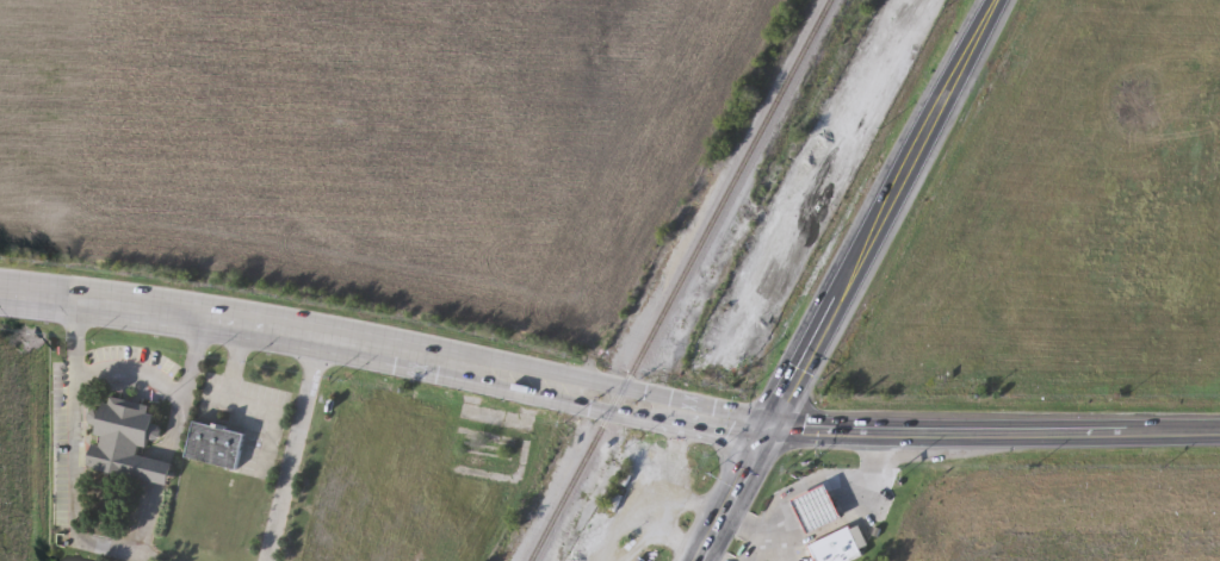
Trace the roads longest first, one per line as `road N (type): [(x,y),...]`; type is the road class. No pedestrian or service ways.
road 1 (secondary): [(0,290),(369,345),(773,431)]
road 2 (primary): [(702,560),(1007,0)]
road 3 (secondary): [(773,431),(896,438),(1219,433)]

